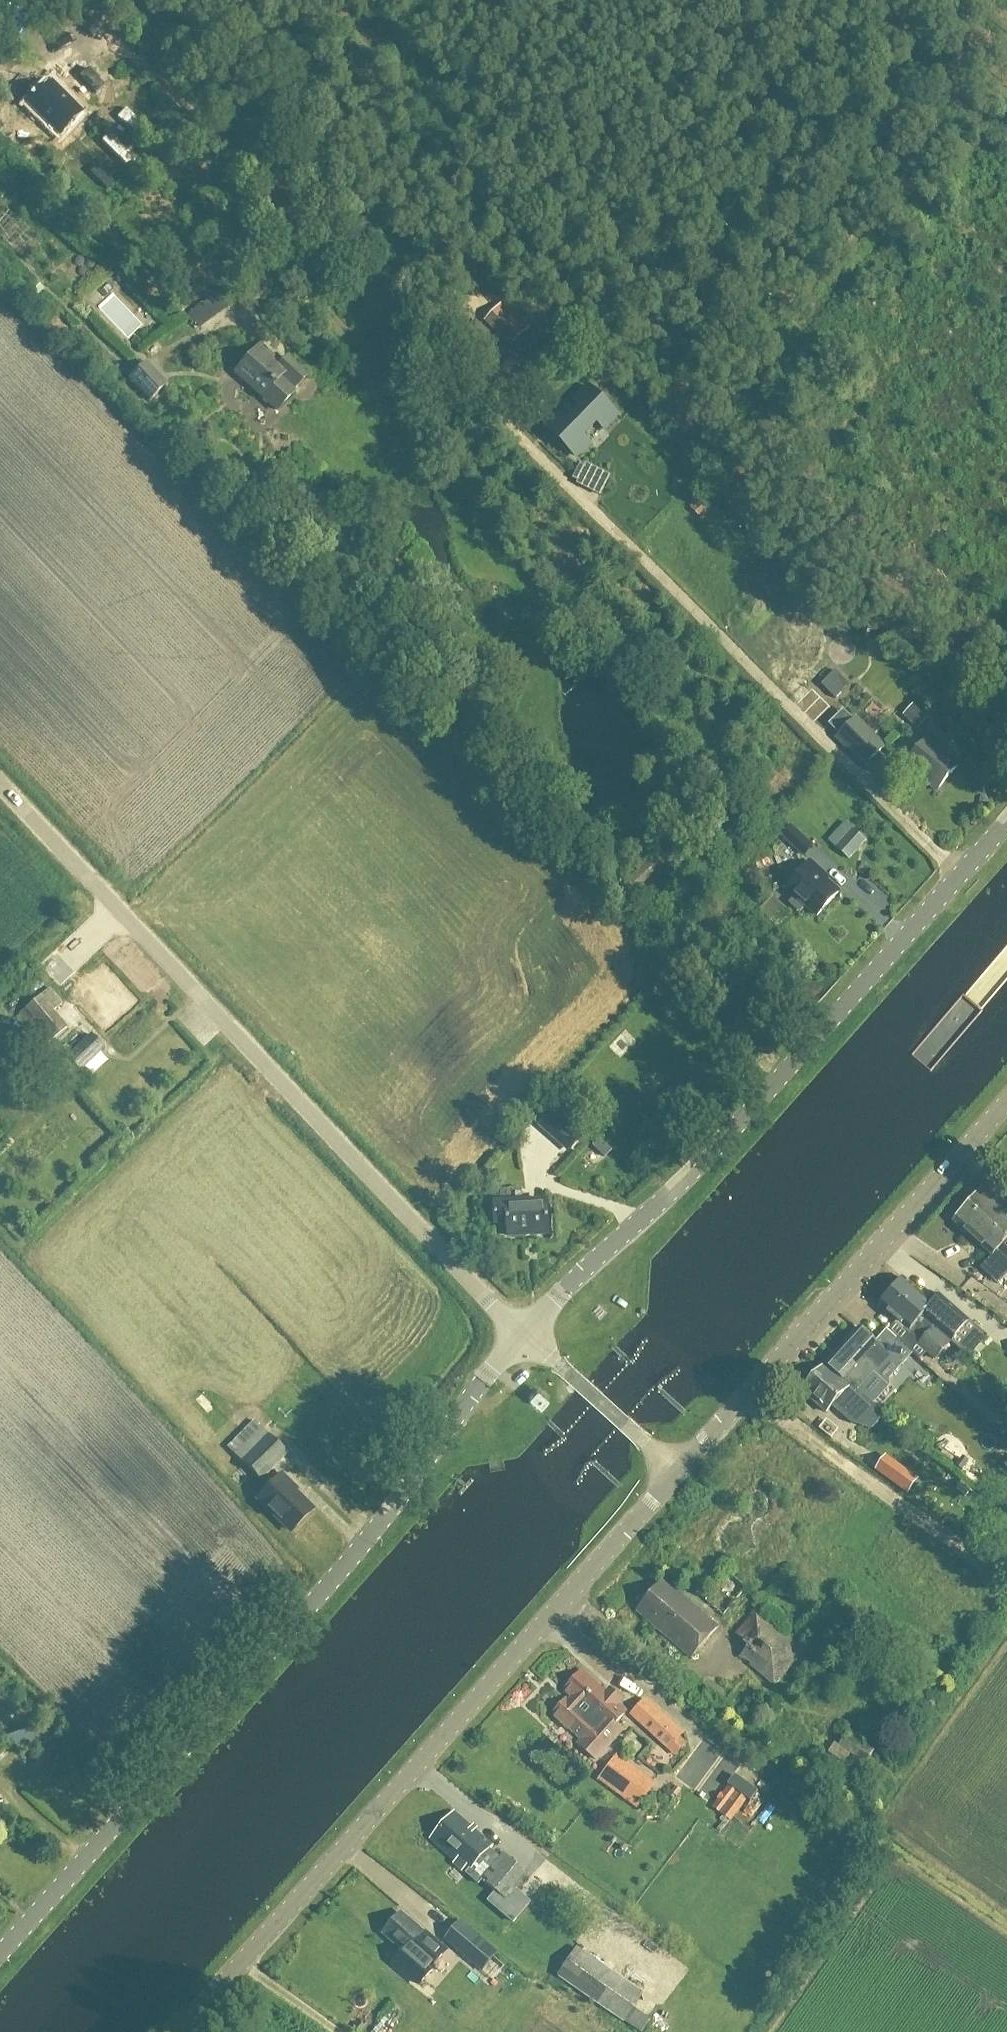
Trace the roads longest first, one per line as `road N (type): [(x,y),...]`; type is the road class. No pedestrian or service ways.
road 1 (unclassified): [(0,1967),(349,1573),(519,1333)]
road 2 (unclassified): [(519,1333),(0,781)]
road 3 (tertiary): [(180,2031),(679,1471)]
road 4 (unclassified): [(519,1333),(718,1155),(1006,828)]
road 5 (tertiary): [(679,1471),(1006,1102)]
road 6 (unclassified): [(679,1471),(519,1333)]

